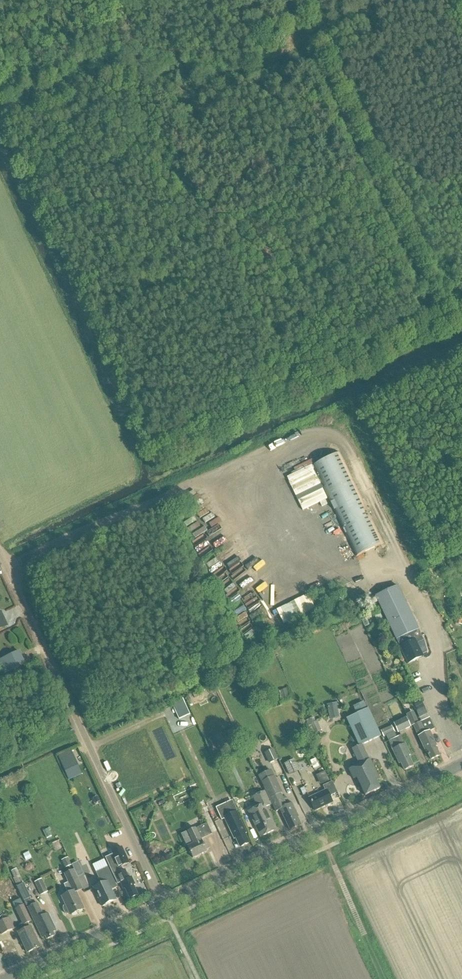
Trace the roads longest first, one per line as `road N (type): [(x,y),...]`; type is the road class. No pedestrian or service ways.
road 1 (unclassified): [(162,906),(0,556)]
road 2 (tertiary): [(162,906),(461,764)]
road 3 (tertiary): [(7,978),(162,906)]

